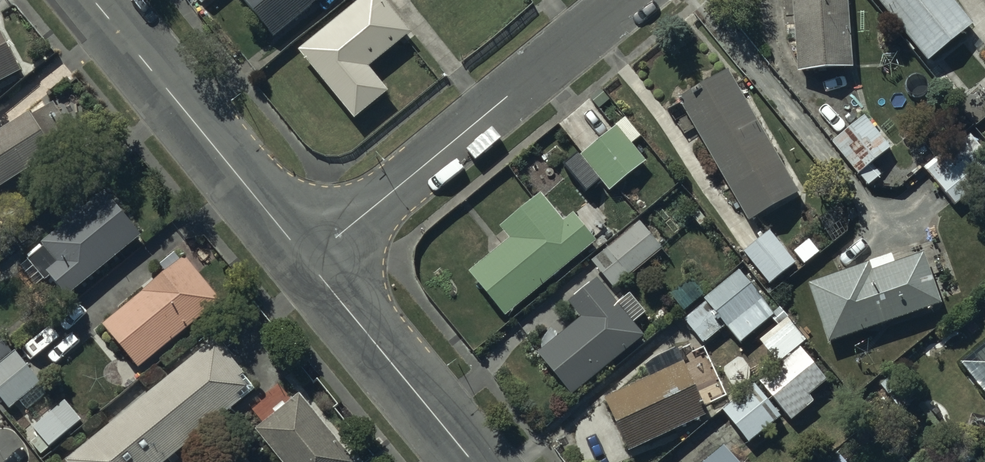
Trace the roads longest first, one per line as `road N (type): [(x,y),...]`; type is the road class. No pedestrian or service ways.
road 1 (residential): [(304,254),(612,0)]
road 2 (tertiary): [(96,0),(304,254)]
road 3 (tertiary): [(304,254),(474,461)]

